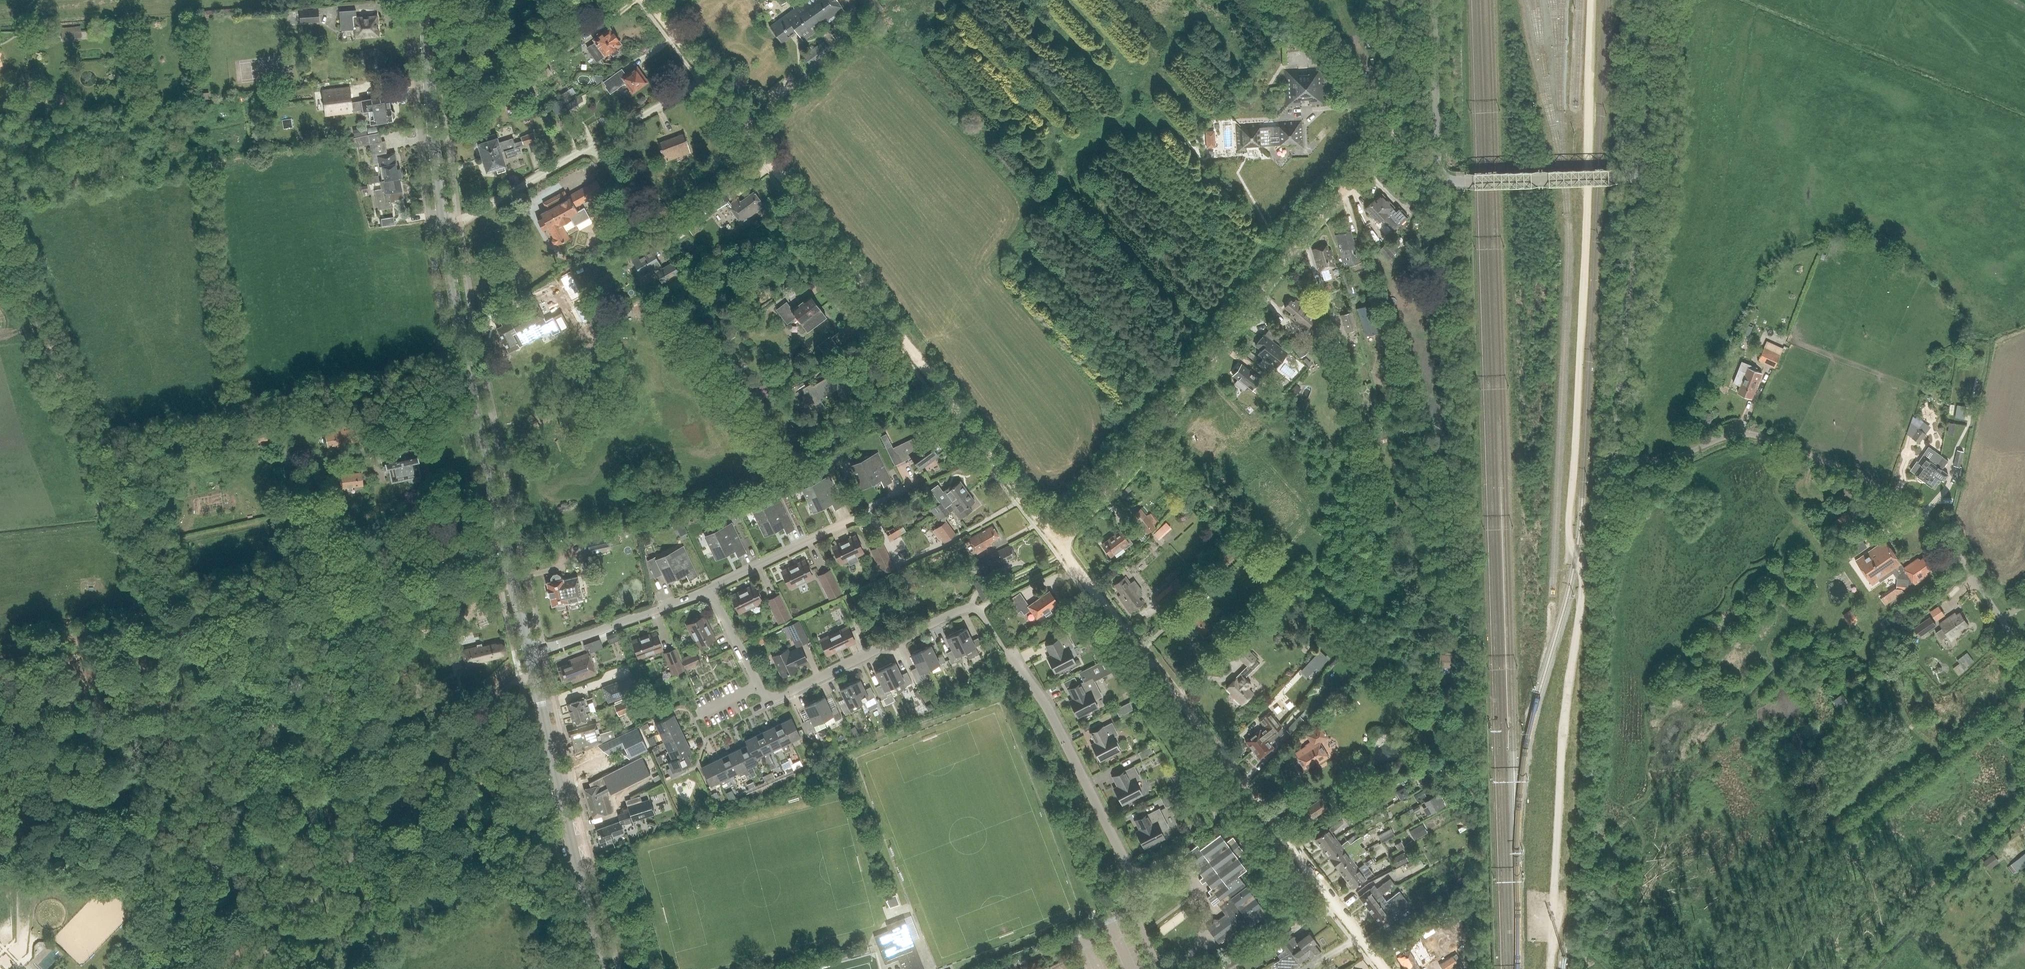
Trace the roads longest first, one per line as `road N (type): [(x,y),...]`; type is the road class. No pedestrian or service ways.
road 1 (unclassified): [(2024,650),(1939,531),(1855,476),(1753,435),(1735,434),(1659,465),(1628,449),(1619,395),(1647,173)]
road 2 (residential): [(1059,545),(650,0)]
road 3 (secondary): [(528,652),(456,312),(429,128),(424,0)]
road 4 (residential): [(1385,968),(1059,545)]
road 5 (residential): [(1059,545),(1395,135)]
road 6 (track): [(0,654),(505,544)]
road 7 (track): [(156,625),(0,231)]
road 8 (track): [(250,968),(522,678)]
road 9 (secondary): [(605,968),(528,652)]
road 10 (residential): [(1131,876),(1046,707),(1005,650)]
road 11 (residential): [(979,609),(769,702)]
road 12 (unclassified): [(1462,178),(1445,177),(1437,163),(1432,0)]
road 13 (residential): [(528,652),(708,590)]
road 14 (unclassified): [(1462,178),(1647,173)]
road 15 (residential): [(708,590),(868,511)]
road 16 (track): [(935,548),(898,567),(868,511),(914,482),(907,470)]
road 17 (unclassified): [(1647,173),(1658,0)]
road 18 (track): [(444,231),(595,146)]
road 19 (unclassified): [(1395,135),(1391,0)]
road 20 (track): [(595,146),(708,77)]

